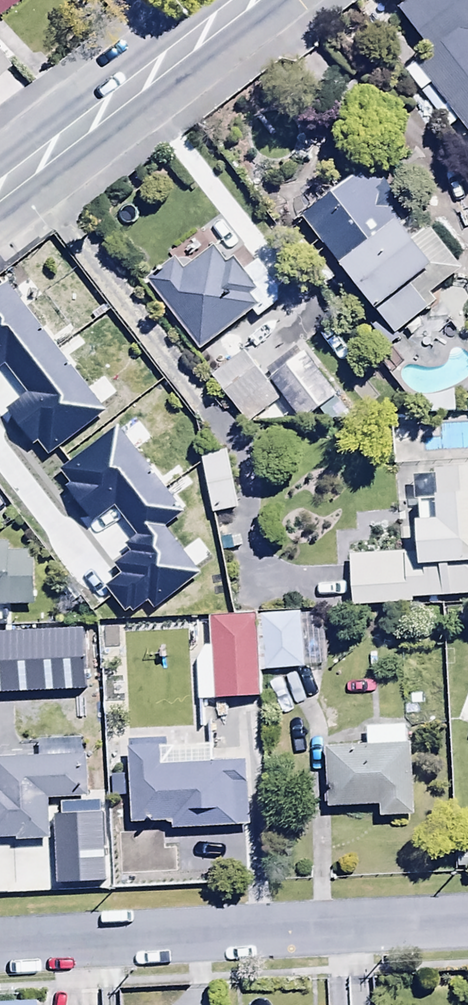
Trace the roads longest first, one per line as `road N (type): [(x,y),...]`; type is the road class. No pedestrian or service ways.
road 1 (unclassified): [(0,941),(467,919)]
road 2 (secondary): [(254,0),(0,194)]

